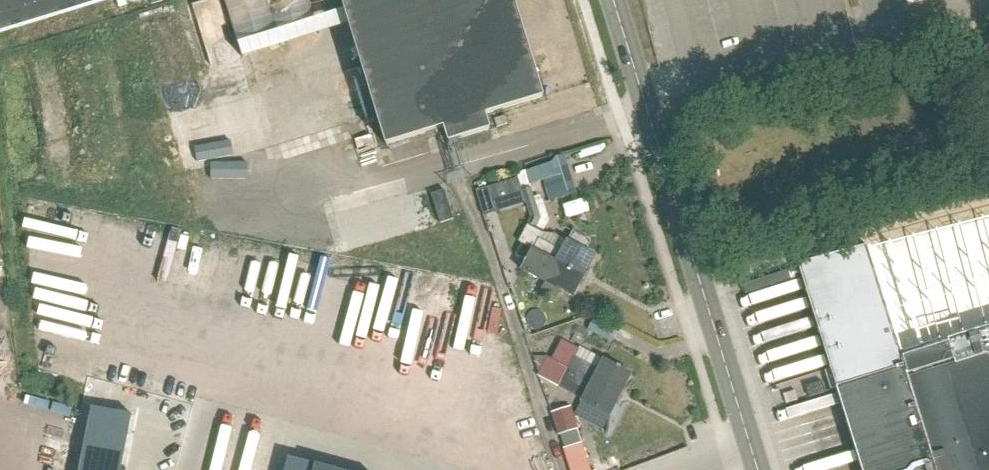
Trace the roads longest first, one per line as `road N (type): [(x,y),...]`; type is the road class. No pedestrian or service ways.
road 1 (tertiary): [(757,469),(612,0)]

